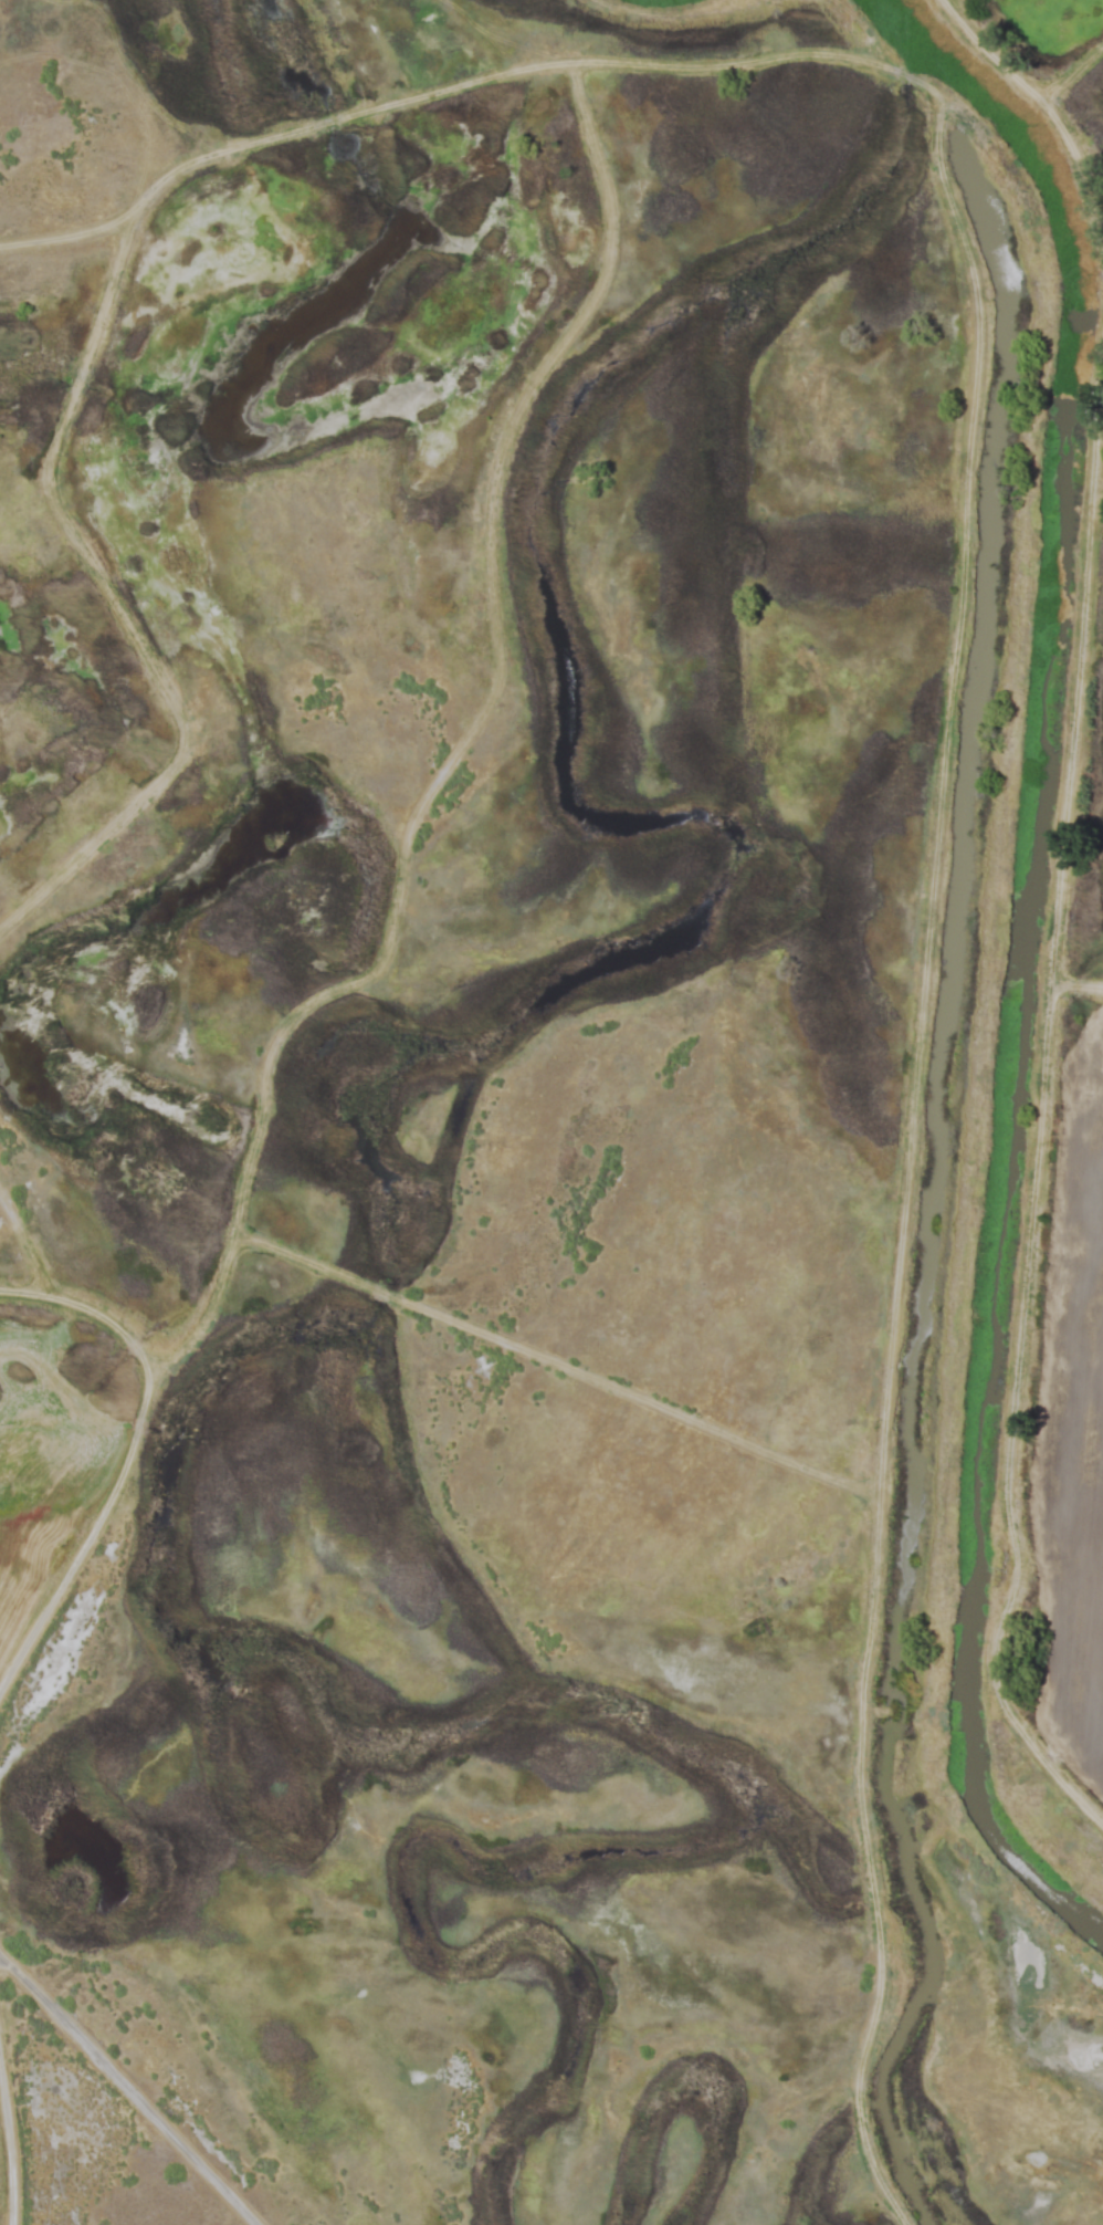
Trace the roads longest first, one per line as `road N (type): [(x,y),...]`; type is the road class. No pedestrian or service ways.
road 1 (track): [(0,1692),(28,1622),(126,1448),(139,1366),(88,1314),(0,1300)]
road 2 (track): [(0,1963),(272,2224)]
road 3 (track): [(1102,53),(1033,103),(918,0)]

